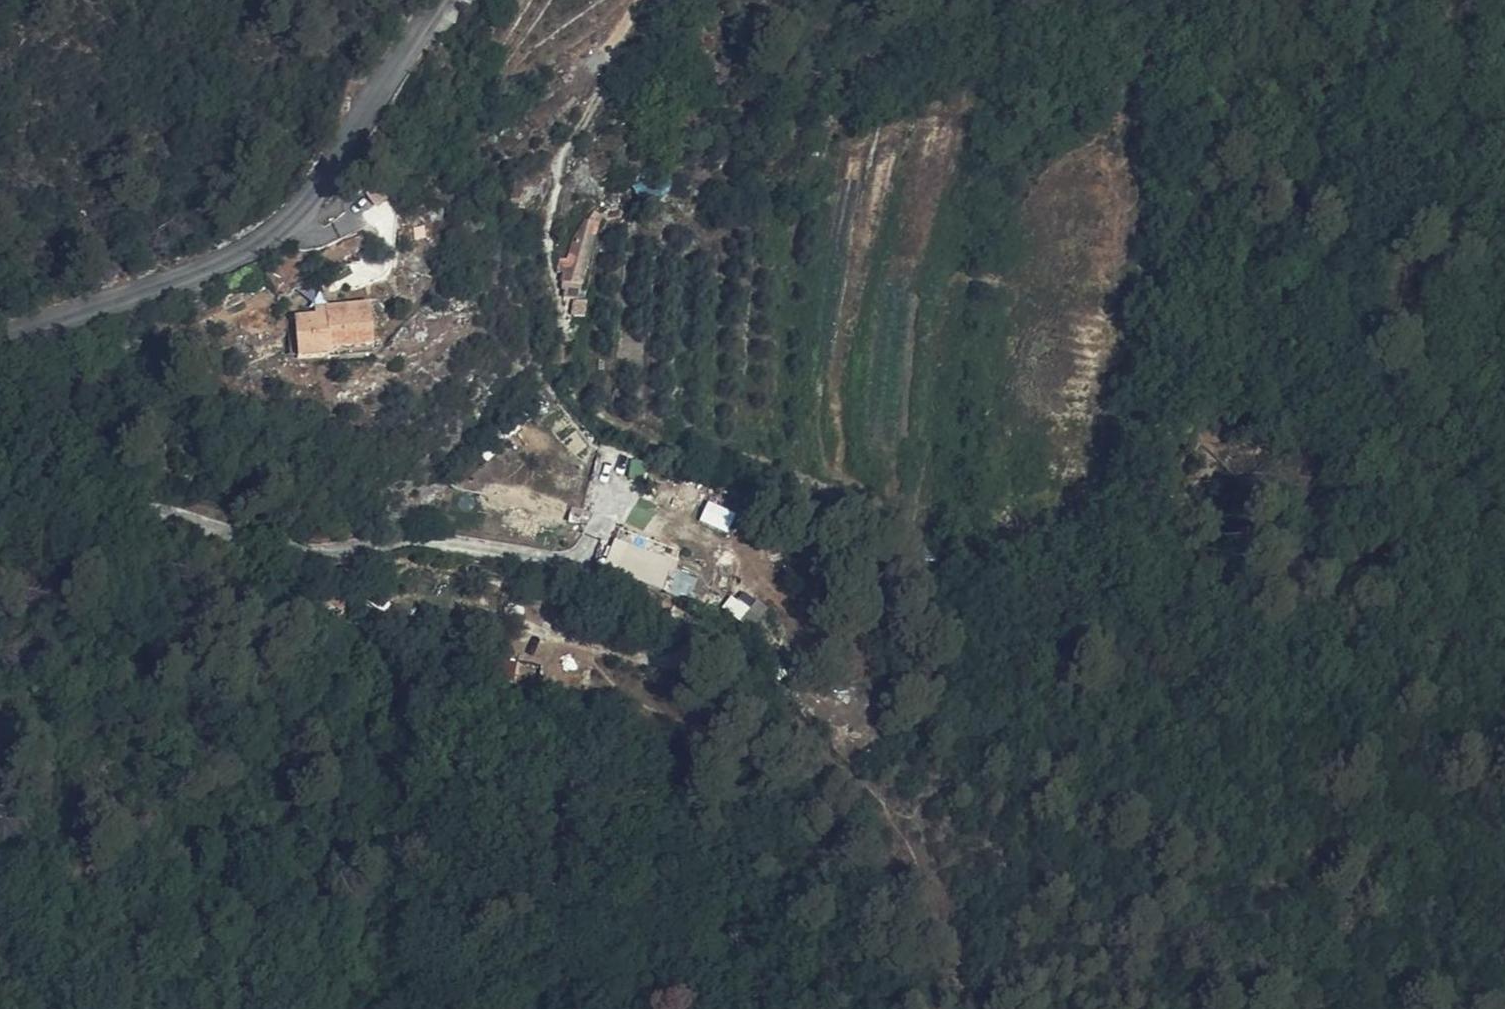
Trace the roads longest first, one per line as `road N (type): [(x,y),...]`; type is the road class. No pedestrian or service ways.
road 1 (tertiary): [(443,0),(324,184),(263,252),(0,336)]

